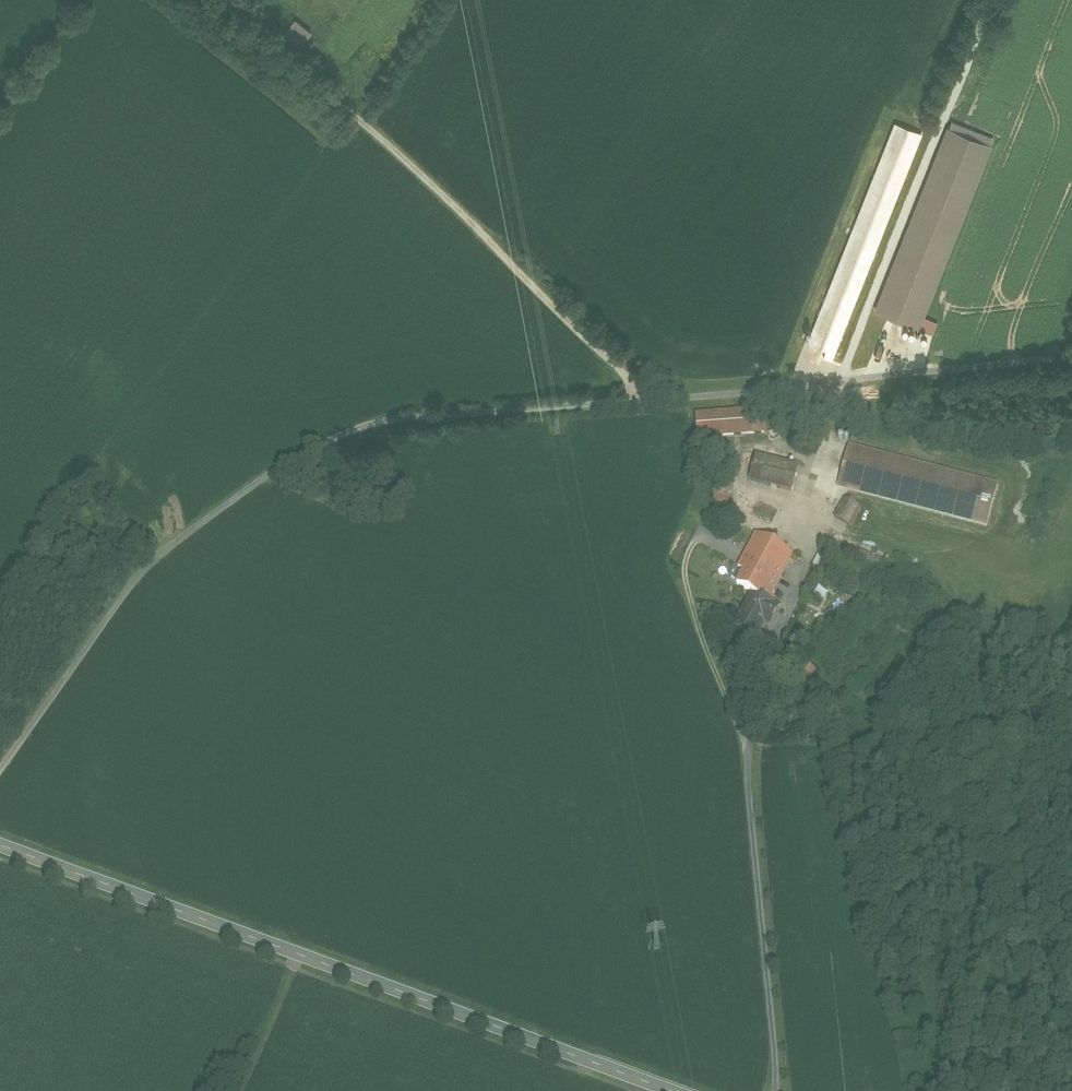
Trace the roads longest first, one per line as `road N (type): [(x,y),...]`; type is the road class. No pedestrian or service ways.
road 1 (unclassified): [(1071,350),(639,395),(411,410),(348,425),(171,539),(138,573),(0,765)]
road 2 (tertiary): [(0,842),(687,1090)]
road 3 (track): [(210,0),(444,197),(639,395)]
road 4 (track): [(844,374),(993,0)]

